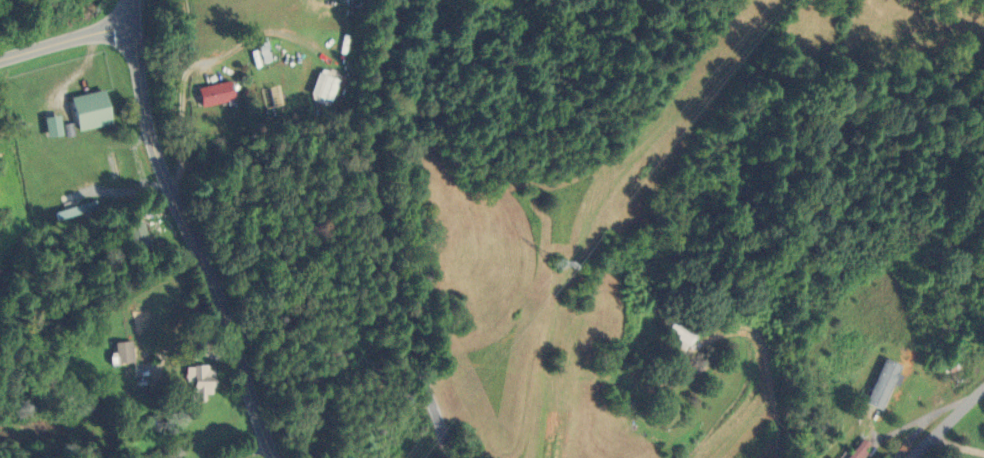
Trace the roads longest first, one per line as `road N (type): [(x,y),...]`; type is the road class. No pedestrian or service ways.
road 1 (residential): [(275,457),(220,298),(157,152),(134,0)]
road 2 (residential): [(810,457),(804,366),(793,331),(765,307),(729,298)]
road 3 (residential): [(0,61),(136,23)]
road 4 (residential): [(901,457),(983,370)]

